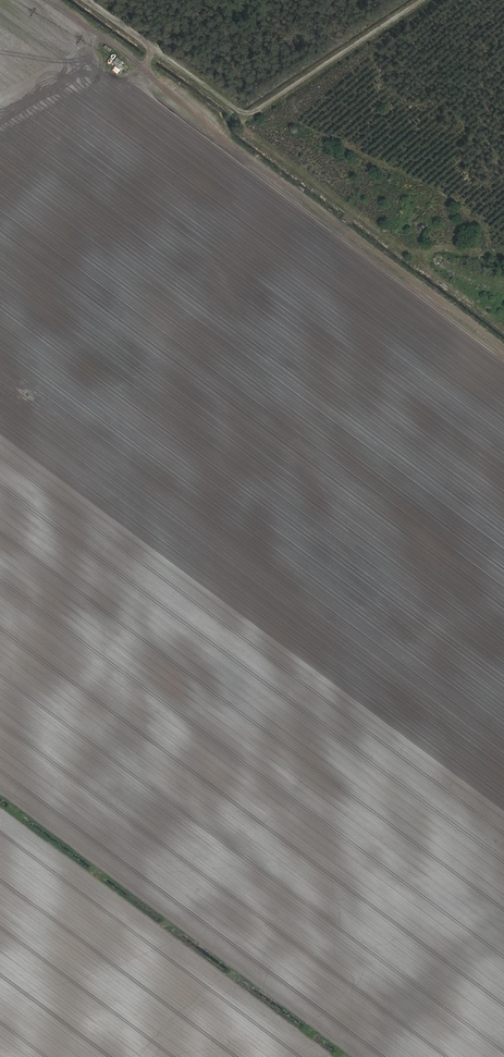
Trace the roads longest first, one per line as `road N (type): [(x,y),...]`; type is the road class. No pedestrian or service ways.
road 1 (track): [(85,0),(249,114),(421,0)]

